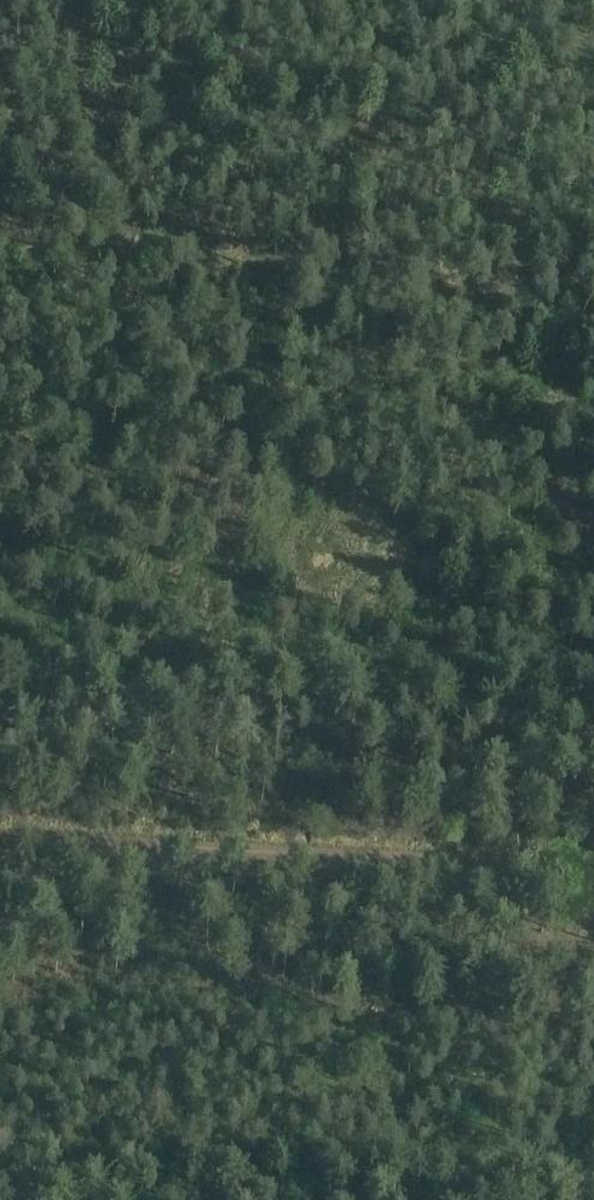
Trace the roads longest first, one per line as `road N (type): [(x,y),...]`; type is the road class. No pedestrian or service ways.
road 1 (track): [(593,286),(0,240)]
road 2 (track): [(0,840),(593,874)]

